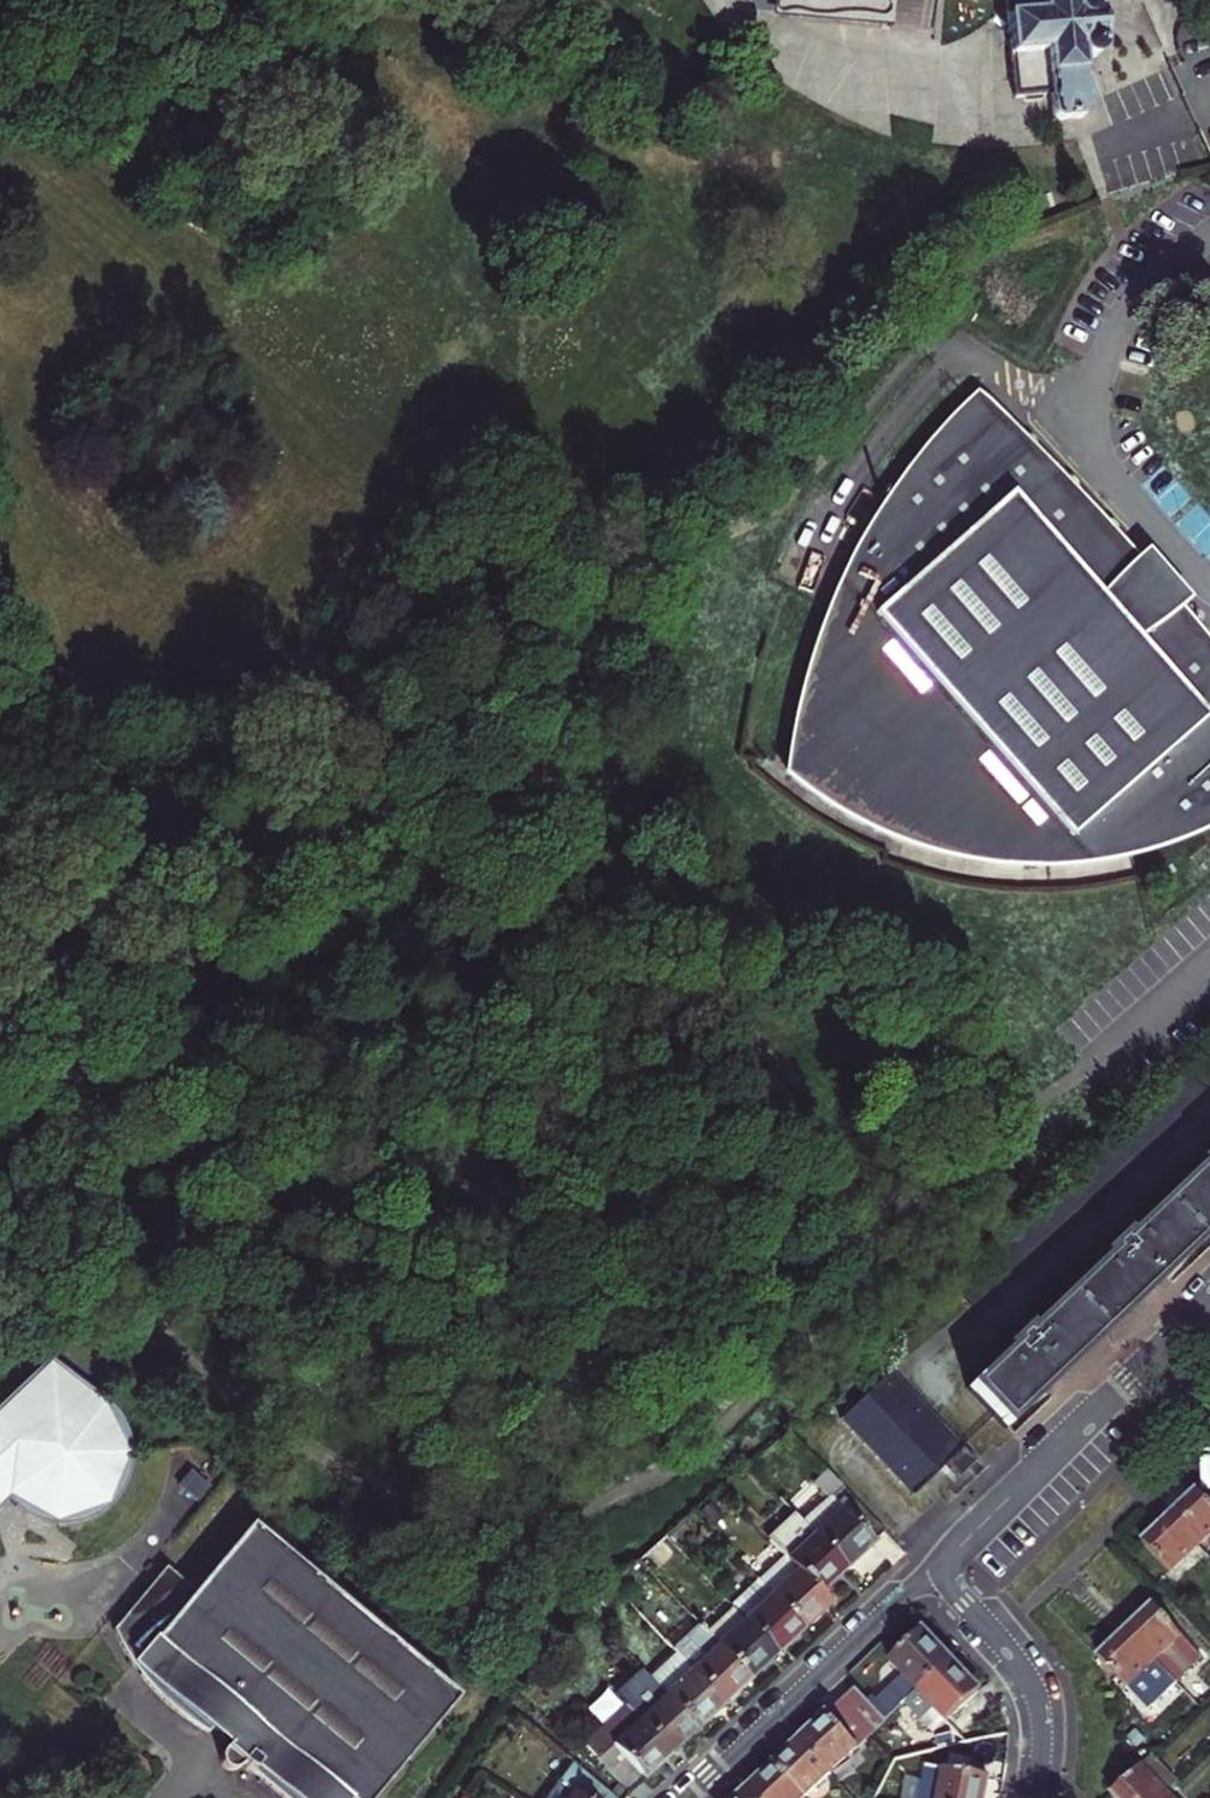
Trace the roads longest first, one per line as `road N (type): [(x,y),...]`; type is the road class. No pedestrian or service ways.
road 1 (track): [(1209,1124),(931,1373),(1026,1483)]
road 2 (residential): [(688,1797),(939,1568)]
road 3 (residential): [(939,1568),(1154,1359)]
road 4 (residential): [(939,1568),(1035,1694),(1040,1757),(1031,1797)]
road 5 (track): [(843,1451),(952,1556)]

